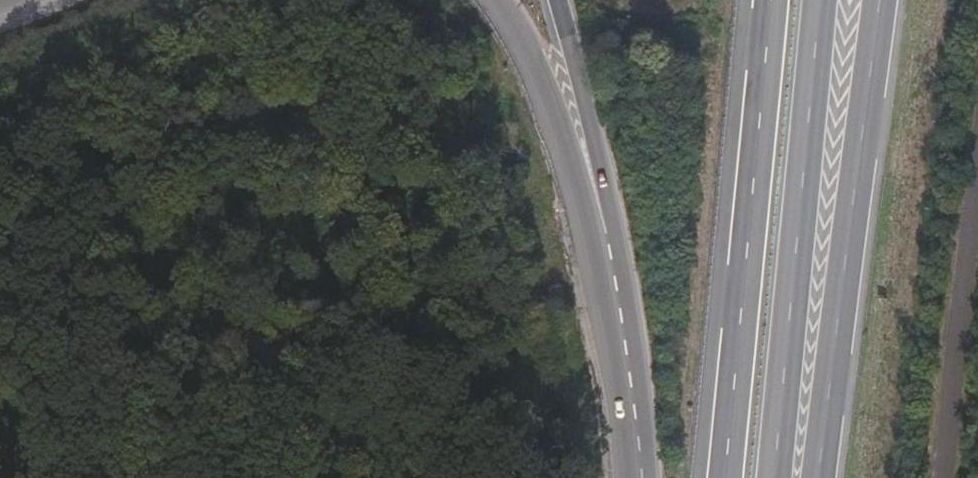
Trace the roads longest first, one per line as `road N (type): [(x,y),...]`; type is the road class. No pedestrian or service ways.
road 1 (motorway): [(819,477),(884,0)]
road 2 (motorway): [(770,0),(722,477)]
road 3 (motorway): [(772,477),(819,0)]
road 4 (track): [(946,477),(977,181)]
road 5 (motorway): [(496,0),(518,27),(585,221),(609,252)]
road 6 (motorway): [(559,0),(600,145),(609,252)]
road 7 (motorway): [(609,252),(638,477)]
road 8 (track): [(508,477),(579,366)]

